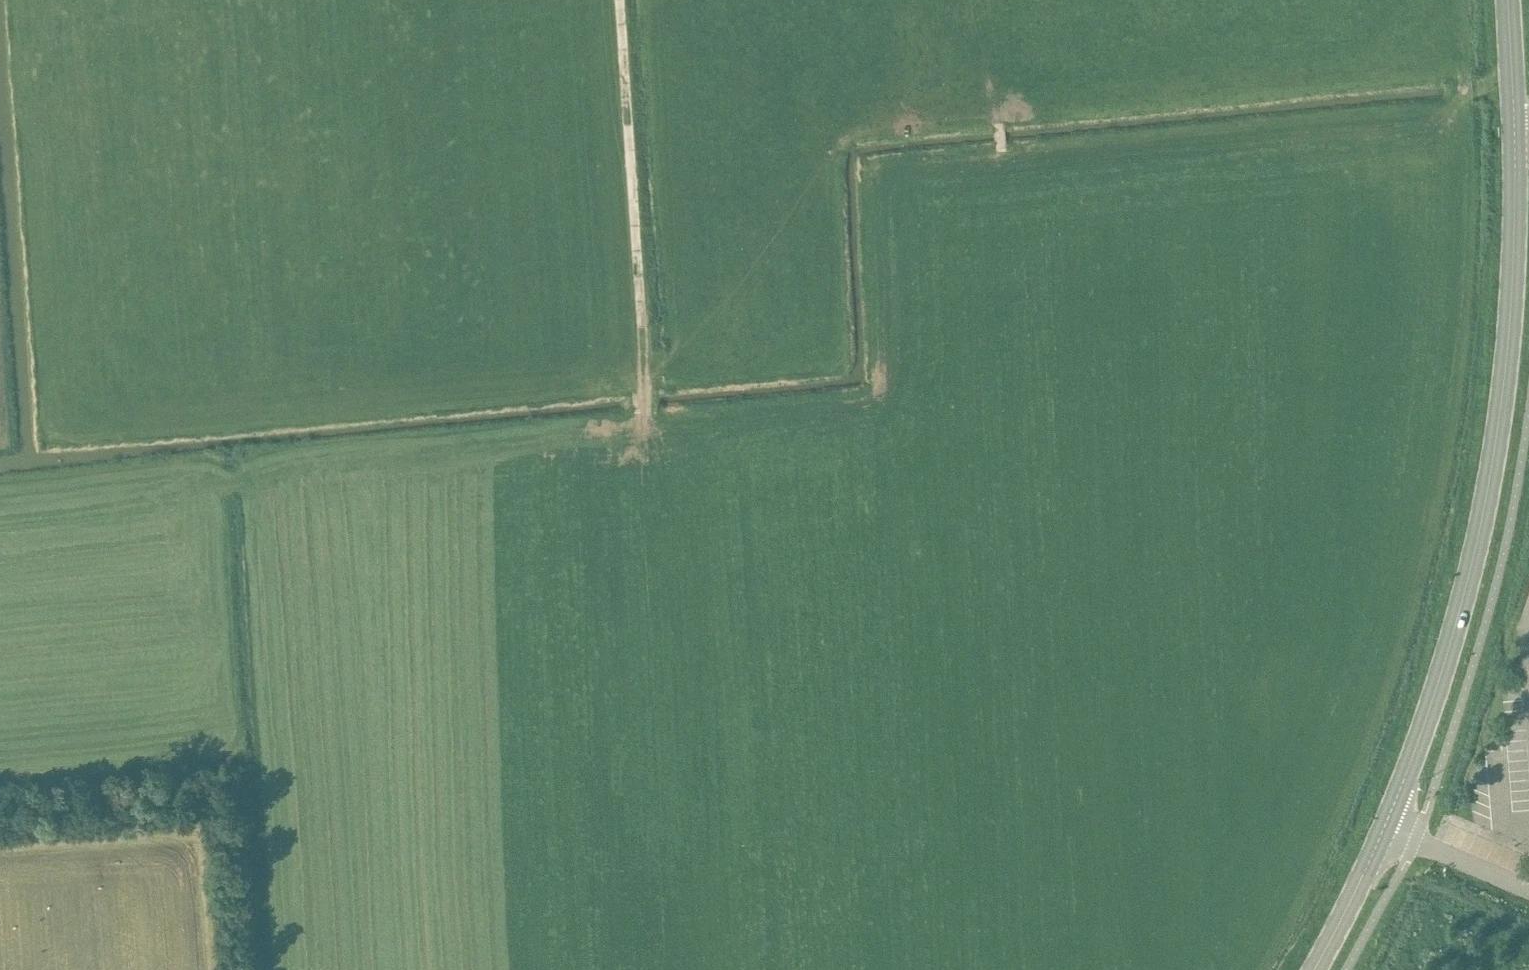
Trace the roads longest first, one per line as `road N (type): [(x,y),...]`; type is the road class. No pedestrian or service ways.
road 1 (secondary): [(1385,827),(1443,672),(1493,453),(1511,310),(1516,130)]
road 2 (secondary): [(1314,969),(1385,827)]
road 3 (unclassified): [(1528,887),(1385,827)]
road 4 (secondary): [(1516,130),(1509,0)]

